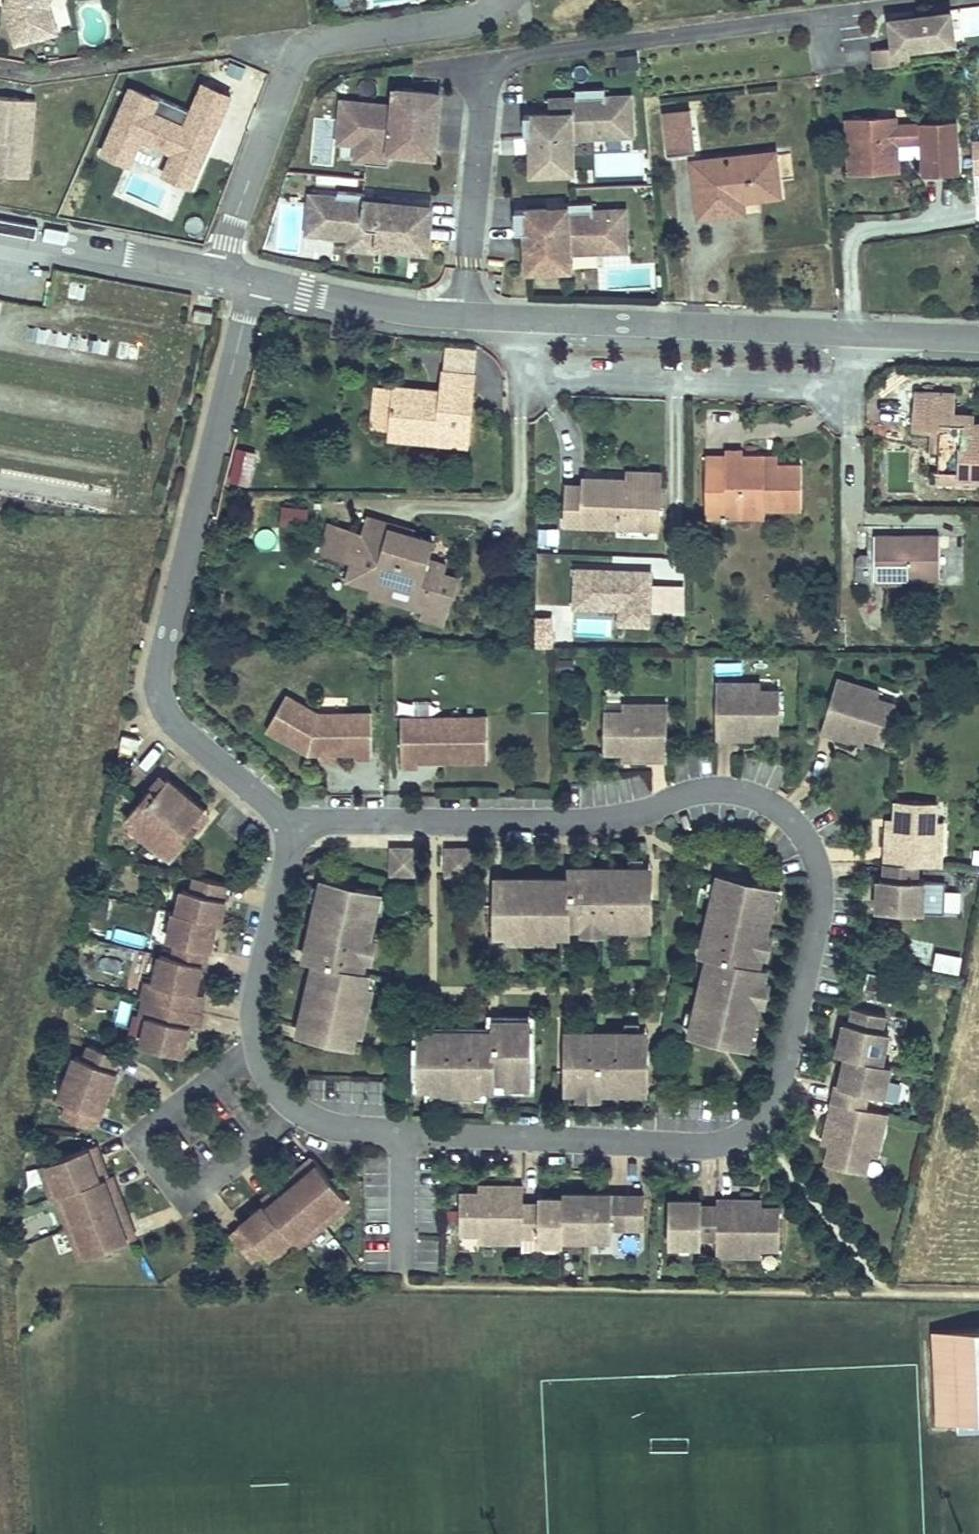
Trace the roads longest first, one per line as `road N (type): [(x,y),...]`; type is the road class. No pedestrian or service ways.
road 1 (residential): [(294,829),(252,1017),(258,1054),(299,1111),(362,1132),(711,1139),(756,1127),(780,1104),(822,868),(809,832),(758,797),(696,793),(610,818),(567,821),(331,819)]
road 2 (unclassified): [(978,338),(394,312),(254,279)]
road 3 (residential): [(254,279),(156,684),(170,718),(294,829)]
road 4 (residential): [(222,273),(235,217),(300,45),(486,15),(512,0)]
road 5 (unclassified): [(222,273),(0,232)]

